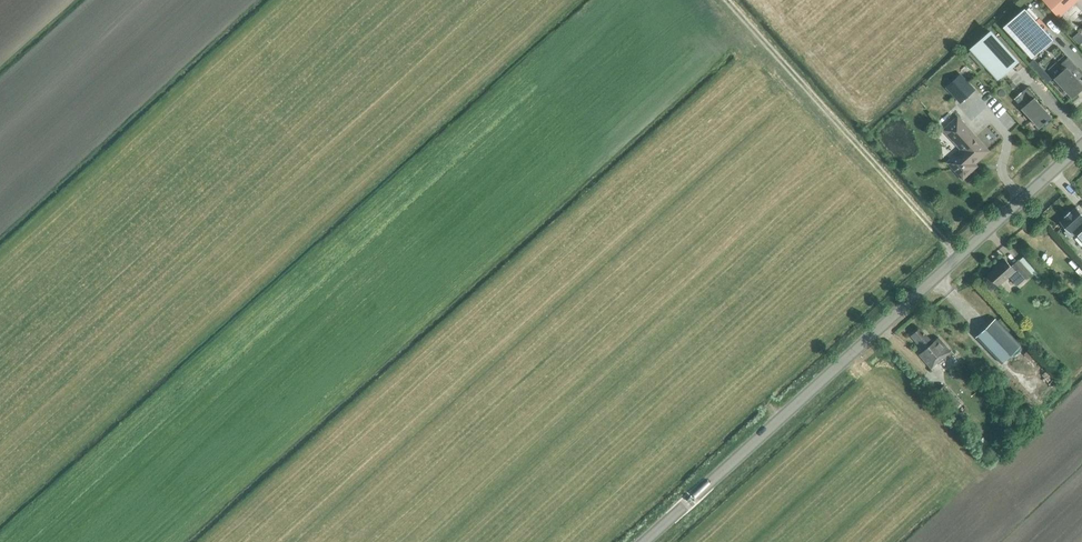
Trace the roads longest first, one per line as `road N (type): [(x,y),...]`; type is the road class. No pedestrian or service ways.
road 1 (tertiary): [(645,541),(1081,146)]

